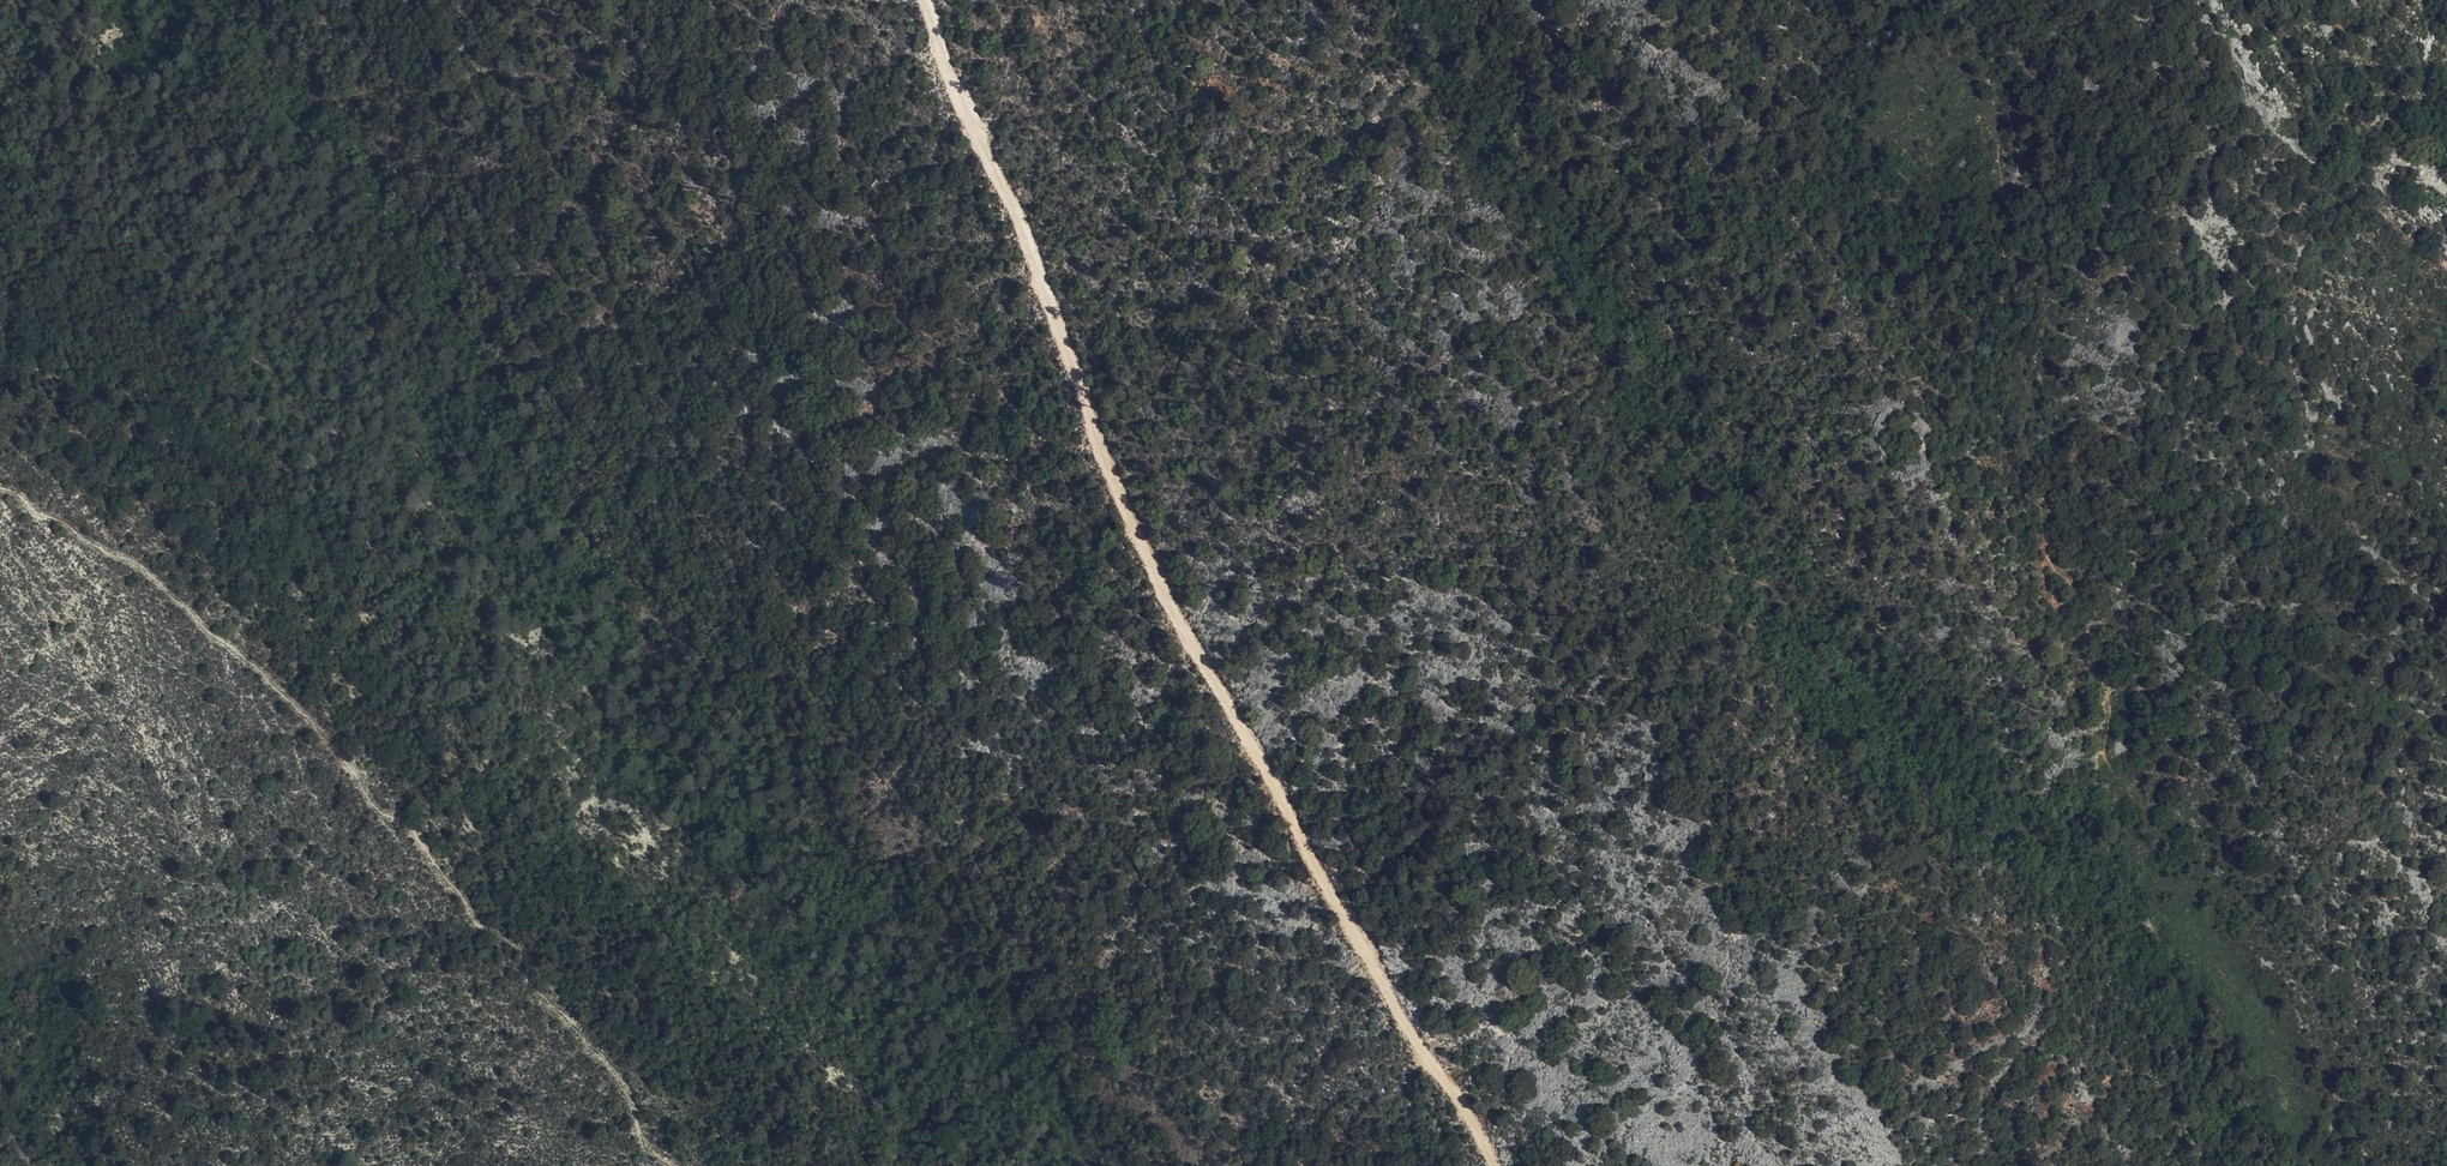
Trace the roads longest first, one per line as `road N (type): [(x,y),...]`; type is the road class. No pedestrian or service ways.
road 1 (track): [(928,0),(1103,454),(1205,655),(1500,1165)]

